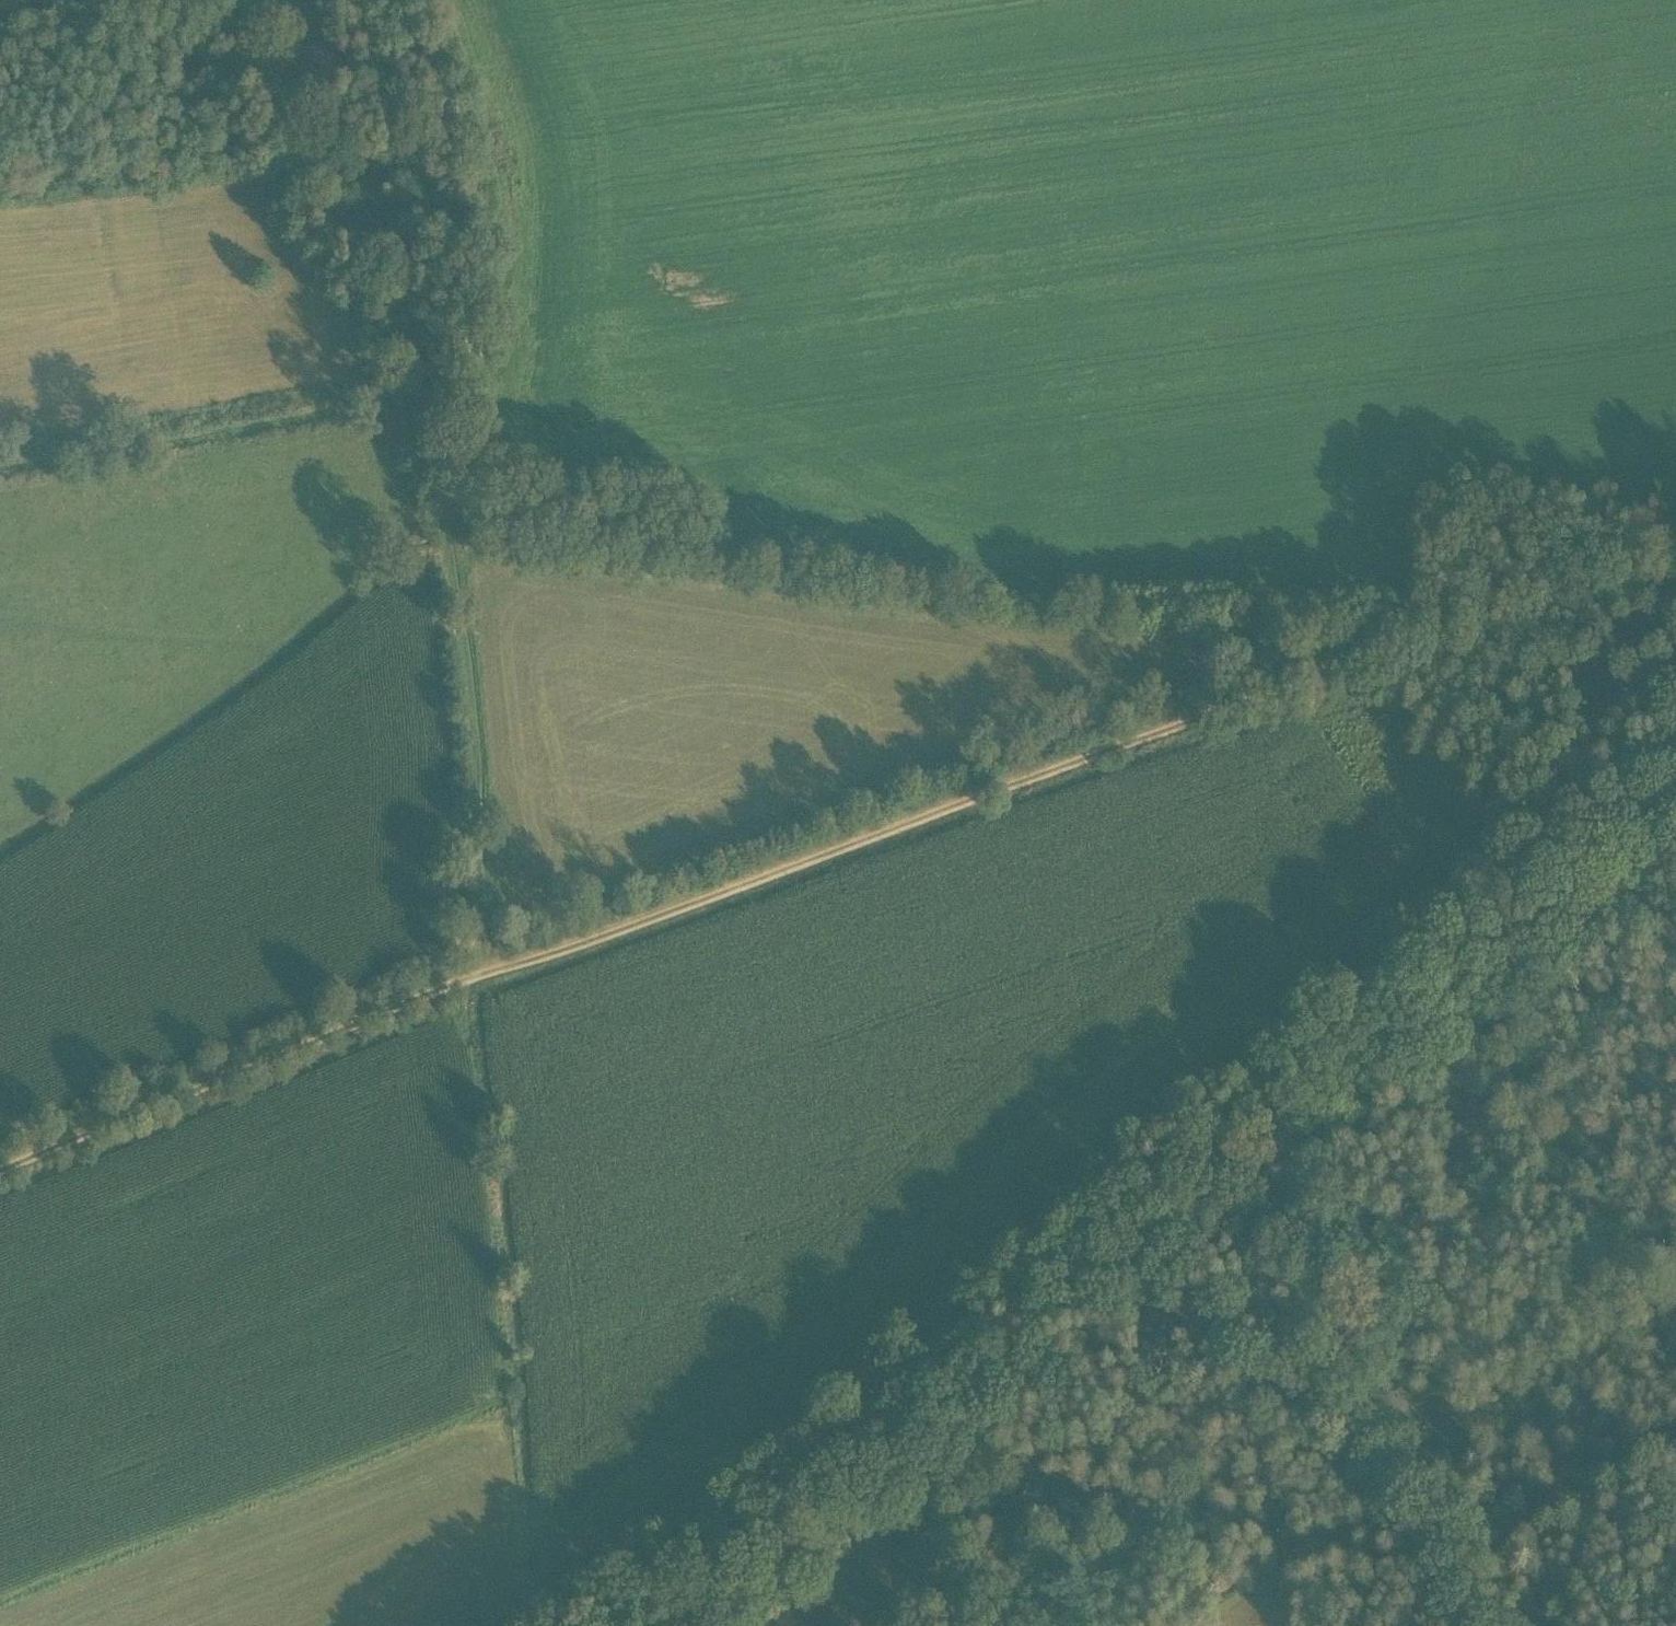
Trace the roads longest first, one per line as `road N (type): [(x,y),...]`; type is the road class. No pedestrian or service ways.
road 1 (track): [(1675,779),(624,1625)]
road 2 (track): [(1675,830),(1254,1177),(1264,1218),(1513,1625)]
road 3 (track): [(490,974),(1418,637)]
road 4 (track): [(0,470),(376,403),(403,411),(440,526)]
road 5 (track): [(0,1172),(490,974)]
road 6 (track): [(403,411),(409,388),(394,326),(306,207),(294,147),(232,0)]
road 7 (track): [(440,526),(465,662),(490,974)]
road 8 (track): [(1418,637),(1675,546)]

